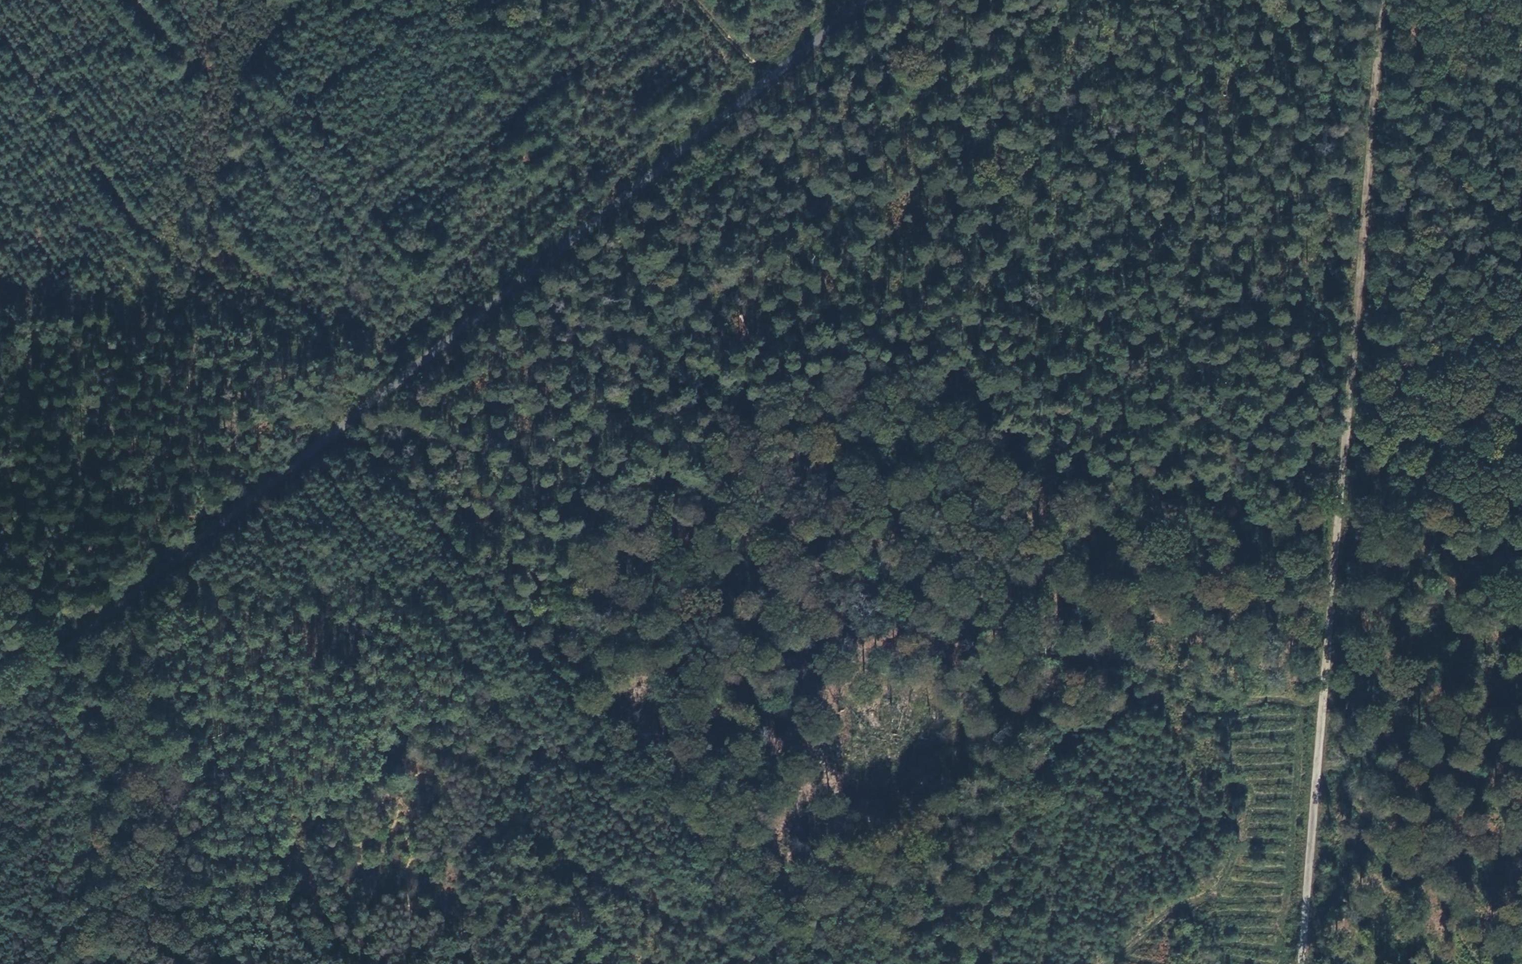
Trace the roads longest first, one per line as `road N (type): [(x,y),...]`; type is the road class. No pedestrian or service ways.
road 1 (track): [(77,644),(875,0)]
road 2 (track): [(1301,963),(1385,0)]

